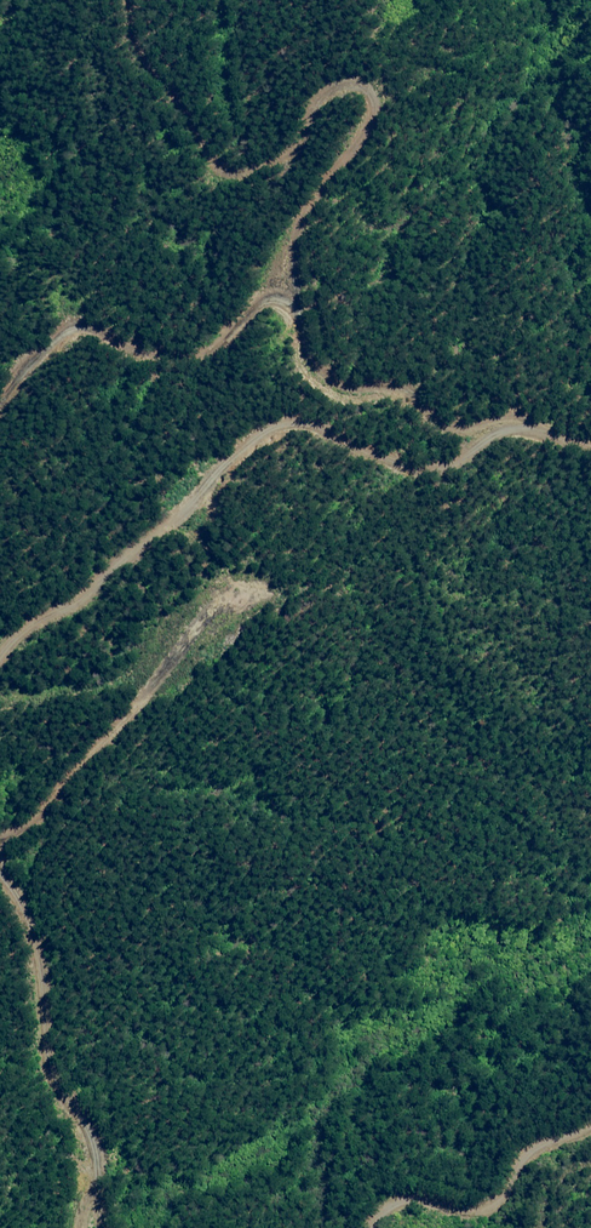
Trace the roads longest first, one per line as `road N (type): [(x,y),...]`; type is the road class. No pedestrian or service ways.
road 1 (track): [(573,442),(527,415),(464,426),(433,413),(412,386),(348,382),(316,355),(293,281),(302,212),(361,146),(379,100),(361,80),(328,85),(301,141),(254,168),(212,166),(140,43),(134,0)]
road 2 (unclassified): [(590,447),(519,429),(496,433),(446,464),(420,467),(301,422),(280,421),(254,435),(73,608),(21,636),(0,659)]
road 3 (track): [(302,310),(278,295),(246,311),(215,354),(169,355),(89,322),(51,341),(0,398)]
road 4 (track): [(97,1227),(74,1191),(76,1126),(36,1058),(19,918),(0,889)]
road 5 (track): [(590,1115),(512,1149),(485,1185),(467,1196),(396,1189),(343,1227)]
road 6 (track): [(0,827),(35,801),(158,654)]

